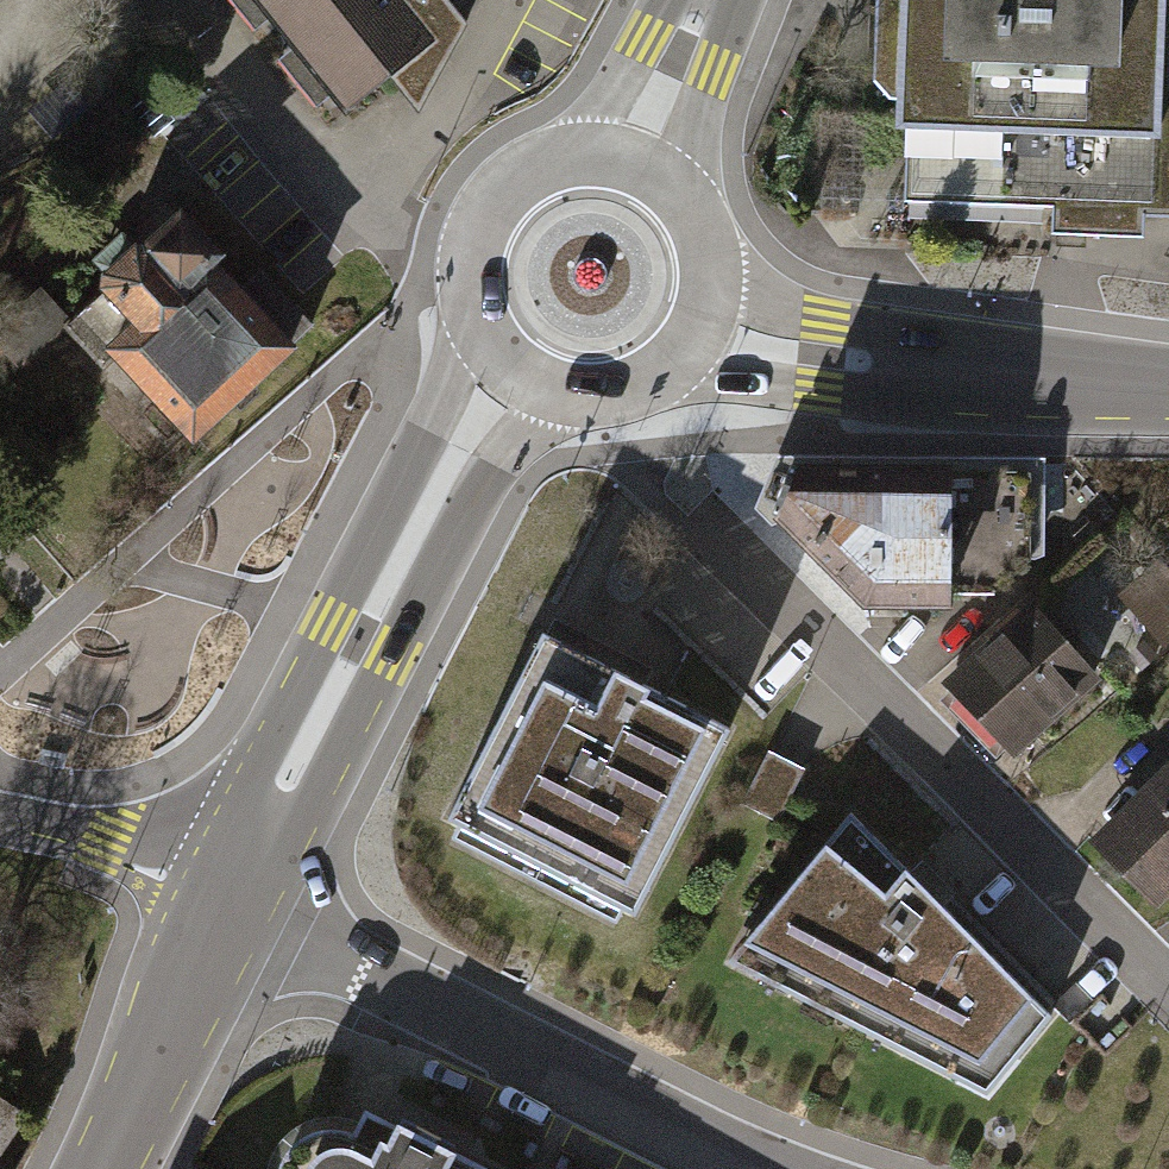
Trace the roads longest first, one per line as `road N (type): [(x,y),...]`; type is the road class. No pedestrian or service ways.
road 1 (tertiary): [(235,899),(506,371)]
road 2 (residential): [(235,899),(750,1168)]
road 3 (tertiary): [(698,327),(944,373),(1168,391)]
road 4 (tertiary): [(628,161),(553,158),(489,199),(462,270),(466,308),(506,371)]
road 5 (tertiary): [(97,1168),(235,899)]
road 6 (residential): [(235,899),(0,819)]
road 7 (tertiary): [(506,371),(538,391),(613,397),(678,359),(698,327)]
road 8 (tertiary): [(698,327),(709,278),(699,229),(671,188),(628,161)]
road 9 (tertiary): [(628,161),(704,0)]

